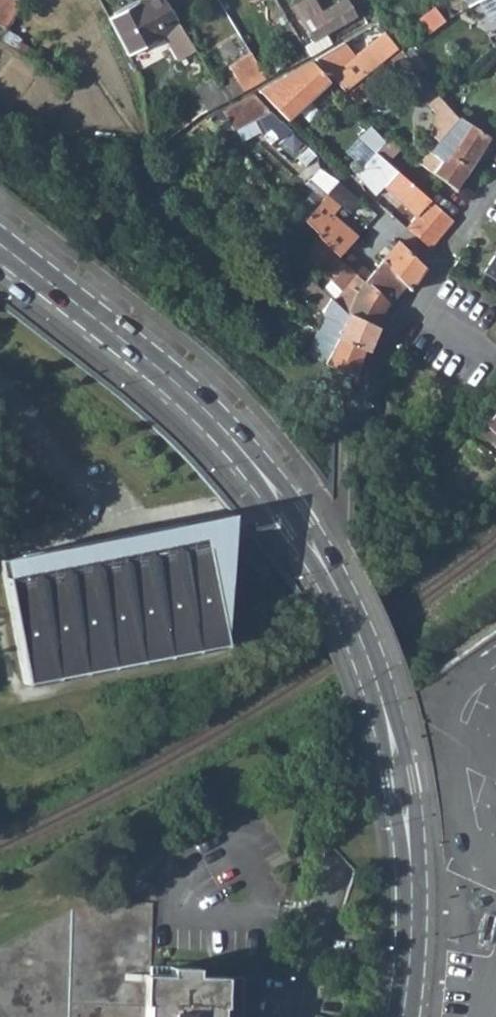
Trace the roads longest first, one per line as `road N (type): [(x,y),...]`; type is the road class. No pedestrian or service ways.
road 1 (tertiary): [(0,244),(169,377),(228,435),(297,523),(346,611),(379,699),(404,804),(410,924),(401,1016)]
road 2 (residential): [(495,187),(377,362),(368,402)]
road 3 (track): [(368,402),(381,414),(394,517),(417,550)]

